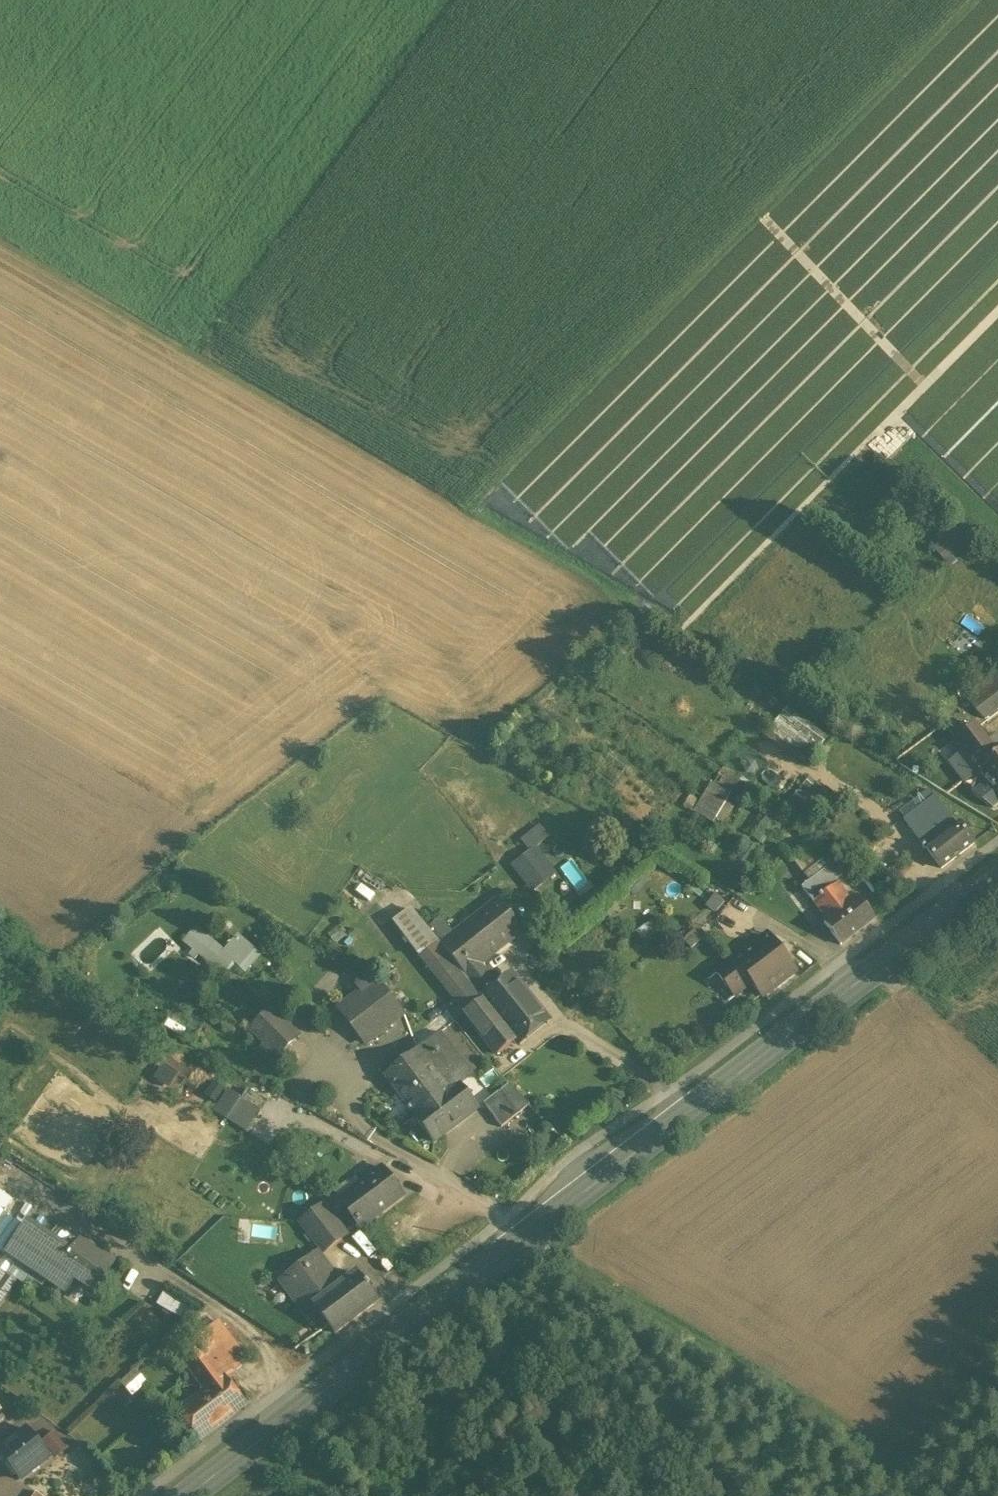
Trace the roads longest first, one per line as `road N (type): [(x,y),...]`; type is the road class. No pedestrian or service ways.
road 1 (primary): [(189,1495),(997,876)]
road 2 (track): [(526,1238),(830,1424),(903,1495)]

